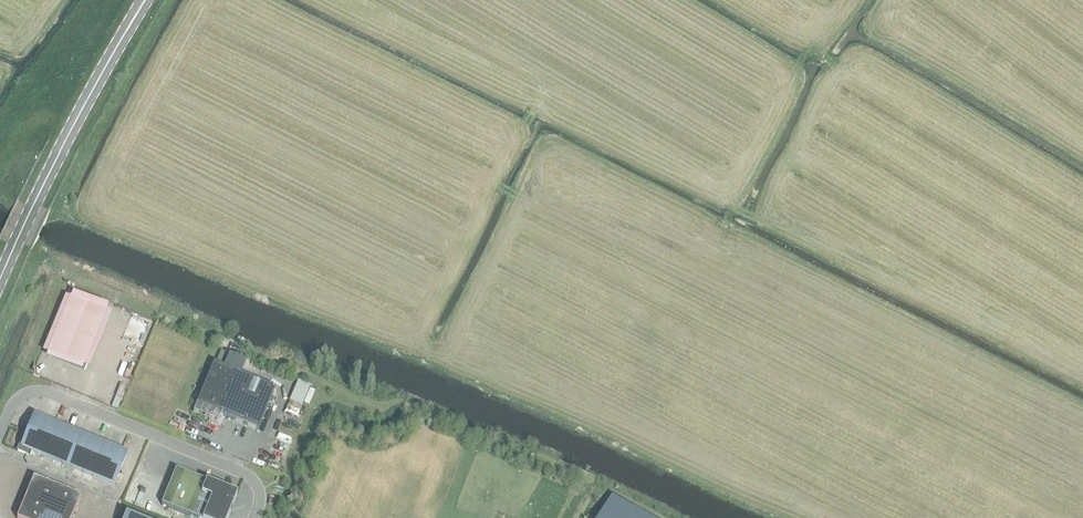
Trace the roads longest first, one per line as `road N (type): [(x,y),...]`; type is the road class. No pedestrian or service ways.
road 1 (unclassified): [(254,517),(260,489),(251,476),(41,390),(19,398),(0,434)]
road 2 (primary): [(0,278),(145,0)]

